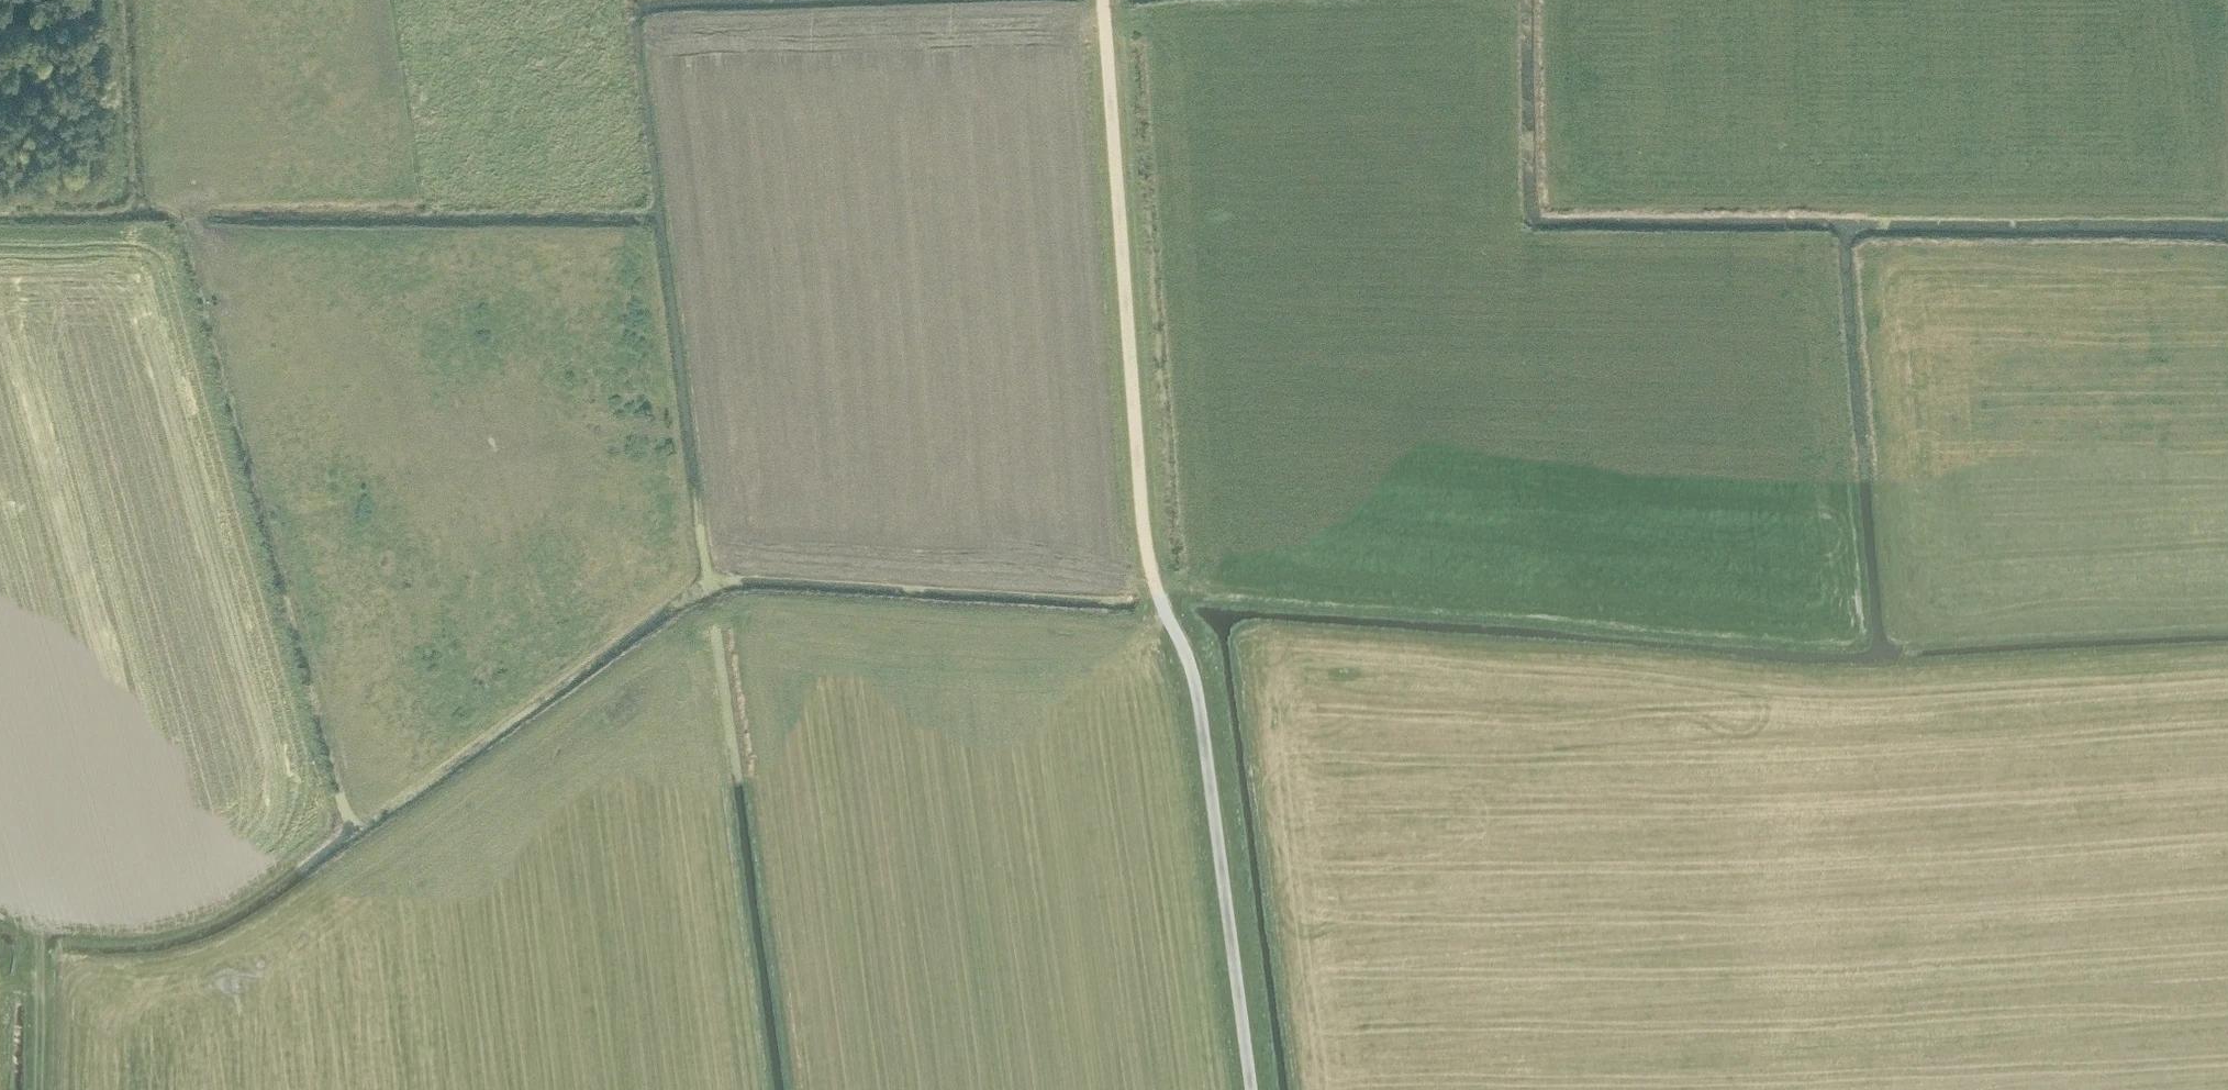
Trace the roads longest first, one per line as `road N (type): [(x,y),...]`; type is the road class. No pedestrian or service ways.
road 1 (track): [(37,1089),(38,954)]

